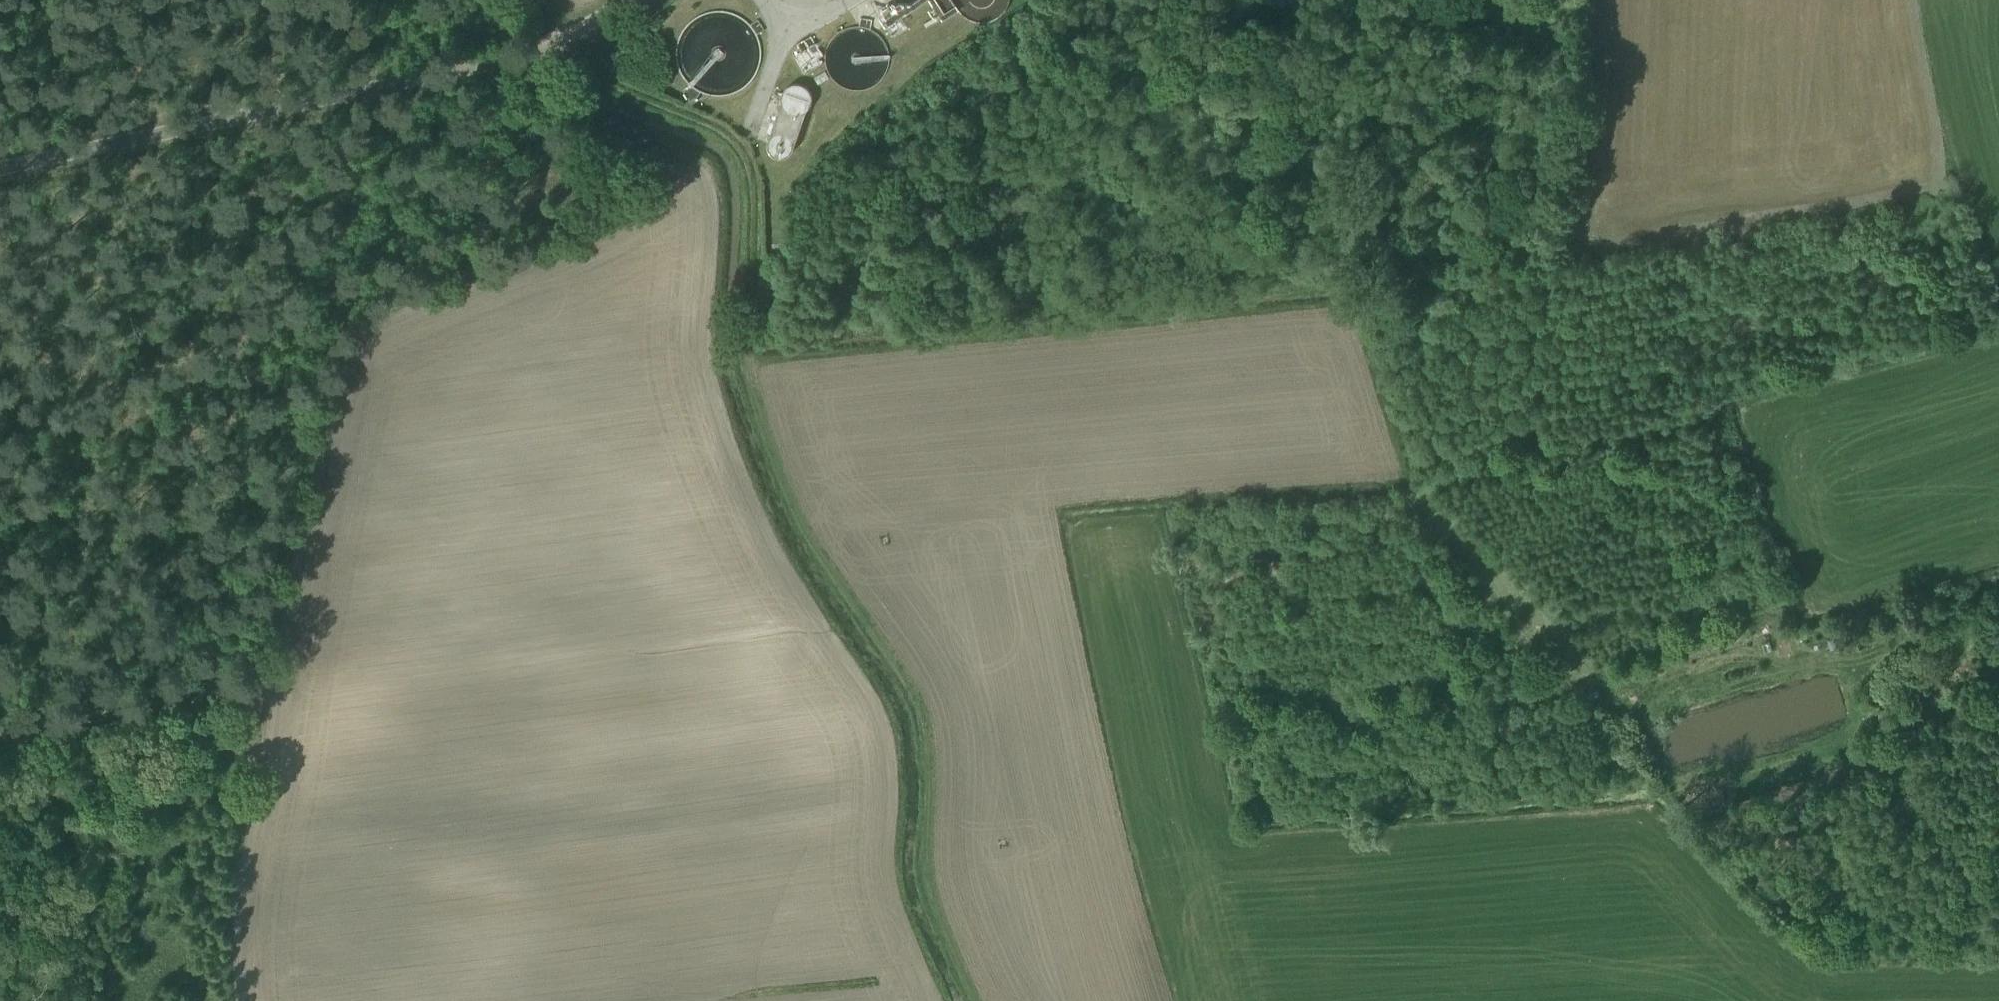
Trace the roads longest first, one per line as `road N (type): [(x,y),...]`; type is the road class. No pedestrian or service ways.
road 1 (unclassified): [(0,167),(541,56),(632,0)]
road 2 (track): [(261,681),(0,733)]

